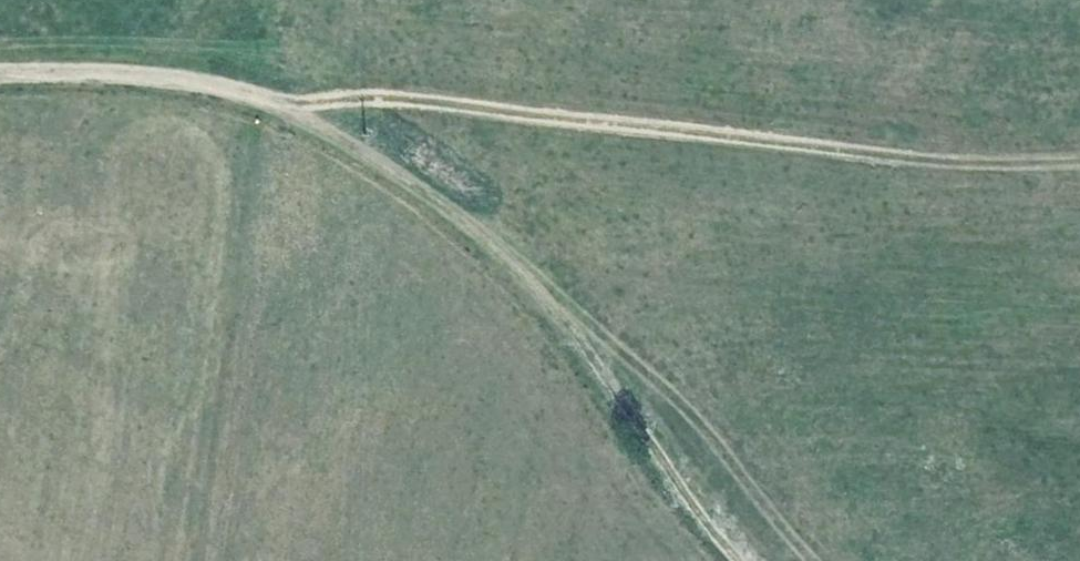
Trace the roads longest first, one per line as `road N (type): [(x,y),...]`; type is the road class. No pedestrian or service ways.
road 1 (track): [(0,78),(220,84),(390,170),(533,289),(665,476),(749,560)]
road 2 (track): [(220,84),(401,99),(896,161),(1079,153)]

